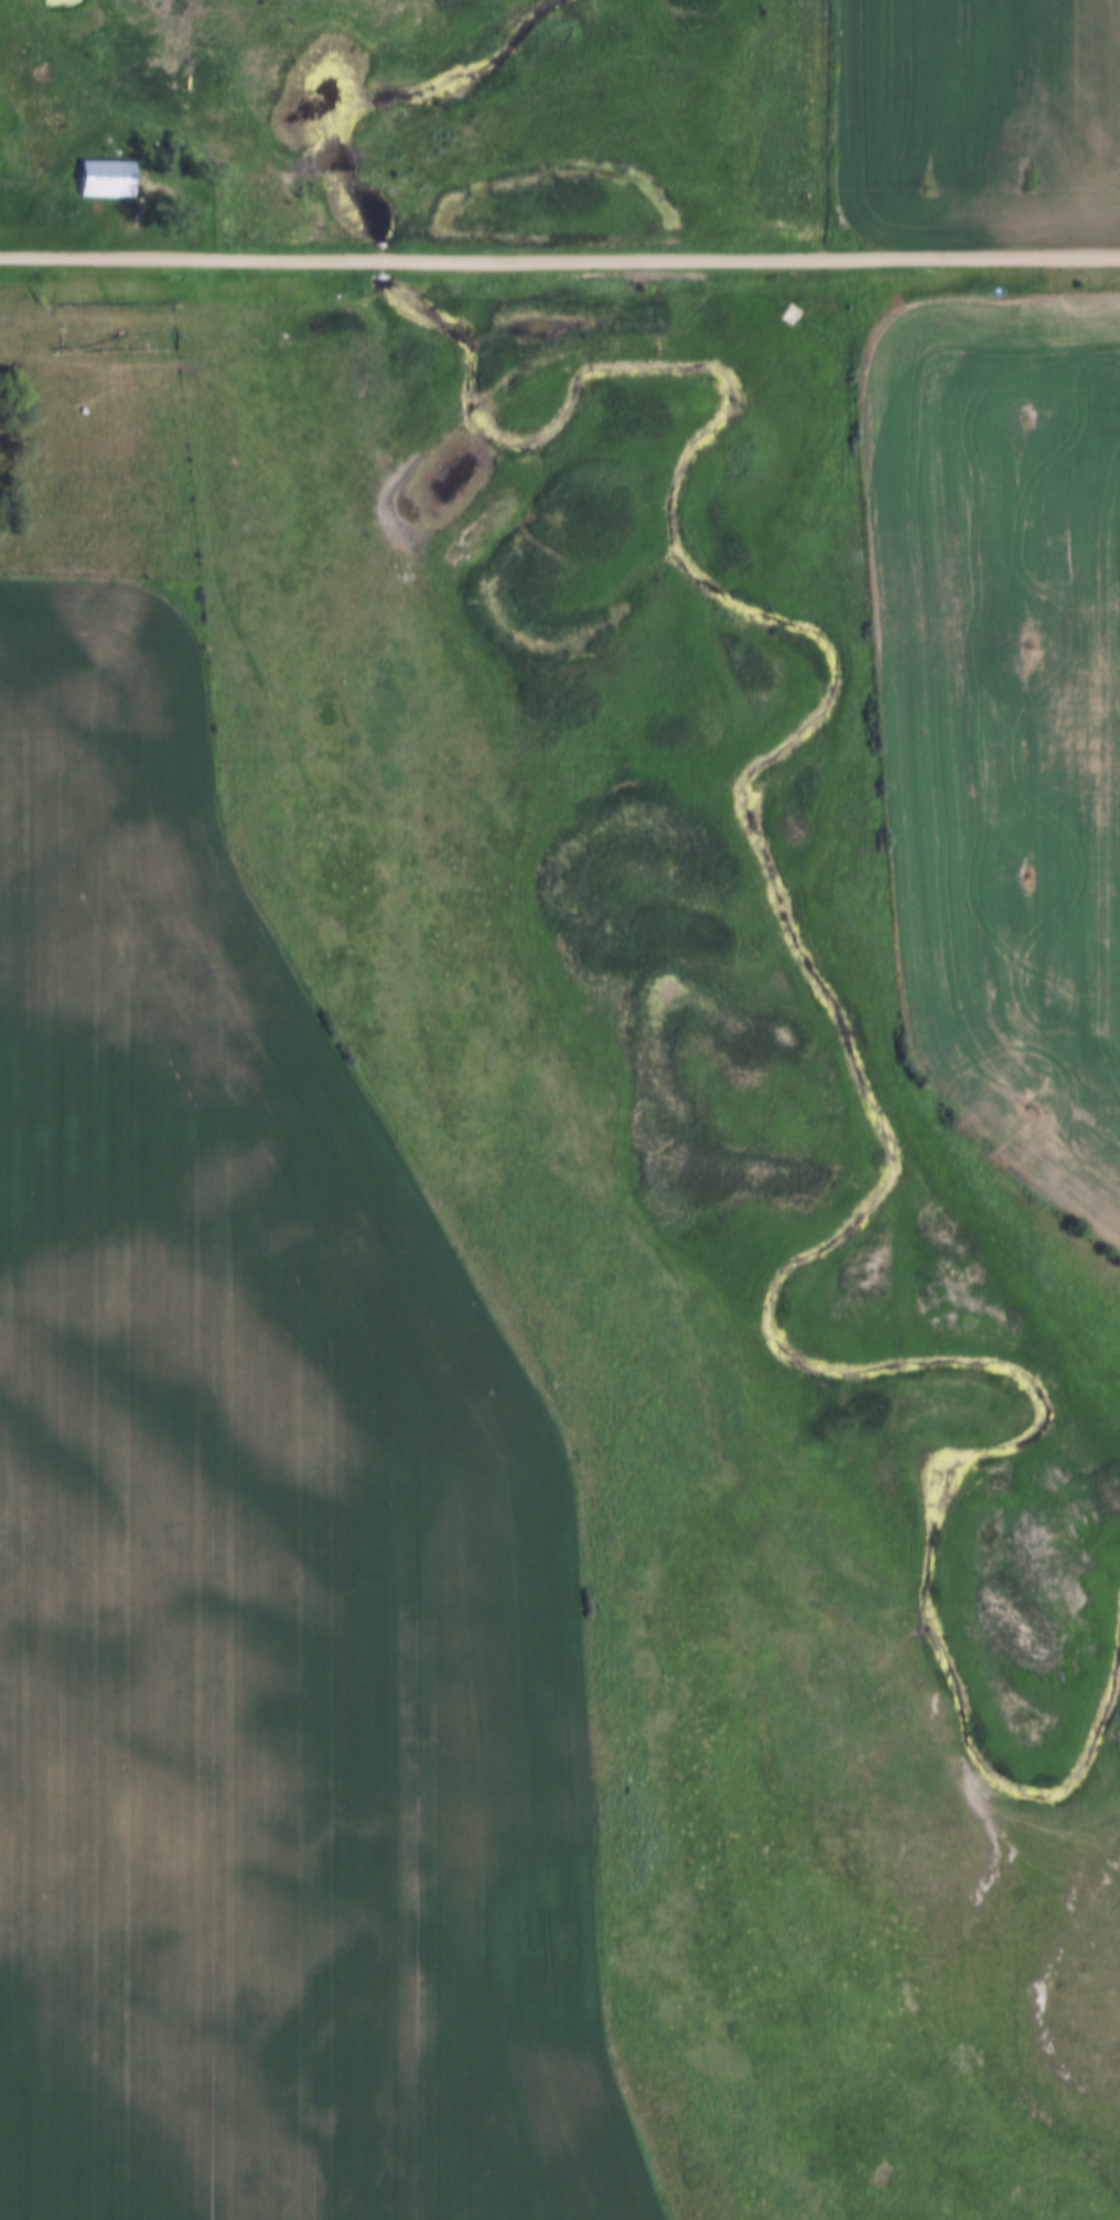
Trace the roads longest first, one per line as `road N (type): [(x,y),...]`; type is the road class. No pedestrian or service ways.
road 1 (residential): [(1119,260),(0,254)]

